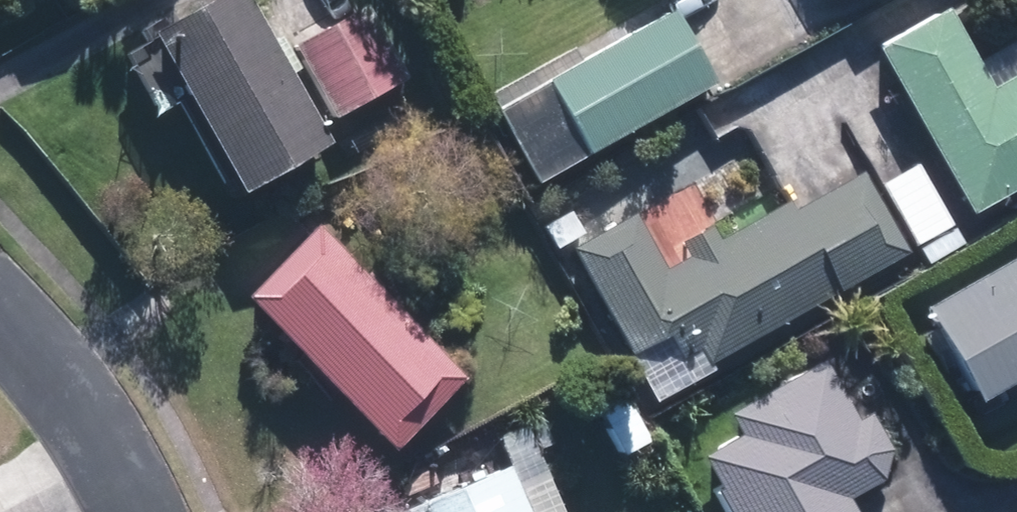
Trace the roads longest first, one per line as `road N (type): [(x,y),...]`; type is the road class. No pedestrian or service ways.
road 1 (residential): [(130,511),(86,421),(0,315)]

